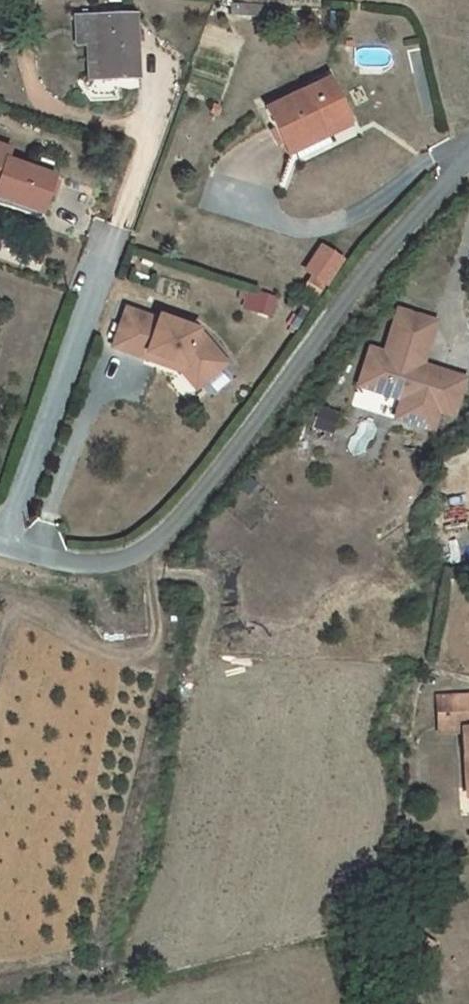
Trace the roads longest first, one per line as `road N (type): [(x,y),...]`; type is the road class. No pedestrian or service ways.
road 1 (unclassified): [(468,164),(347,295),(268,405),(152,539),(114,557),(1,547)]
road 2 (residential): [(111,238),(1,547)]

